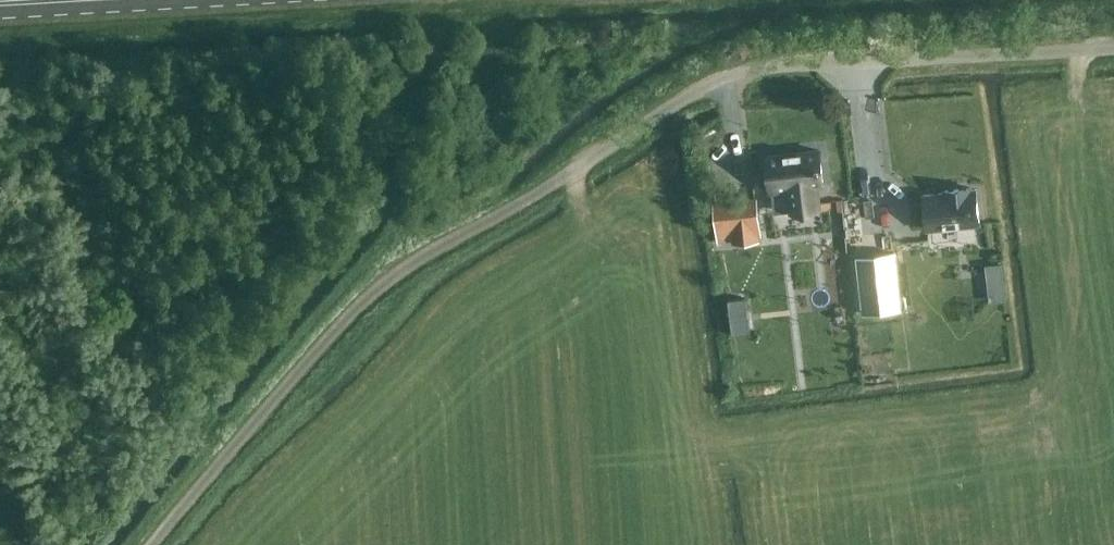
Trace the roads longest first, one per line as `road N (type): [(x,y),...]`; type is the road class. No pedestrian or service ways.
road 1 (unclassified): [(152,544),(372,294),(695,91),(782,65),(1113,48)]

